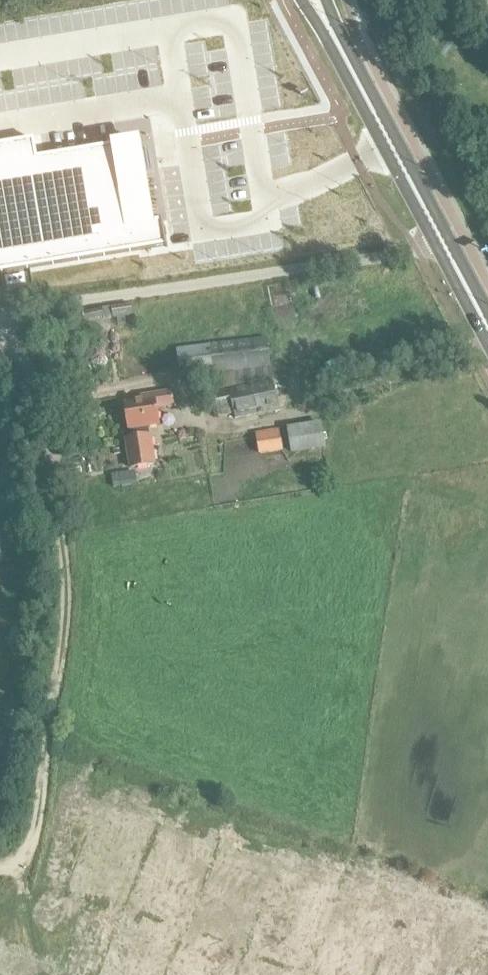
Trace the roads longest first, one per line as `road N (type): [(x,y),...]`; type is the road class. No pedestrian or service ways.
road 1 (track): [(0,353),(16,362),(42,416),(67,587),(29,855),(0,870)]
road 2 (primary): [(487,323),(317,0)]
road 3 (track): [(196,425),(238,428),(337,403),(487,343)]

